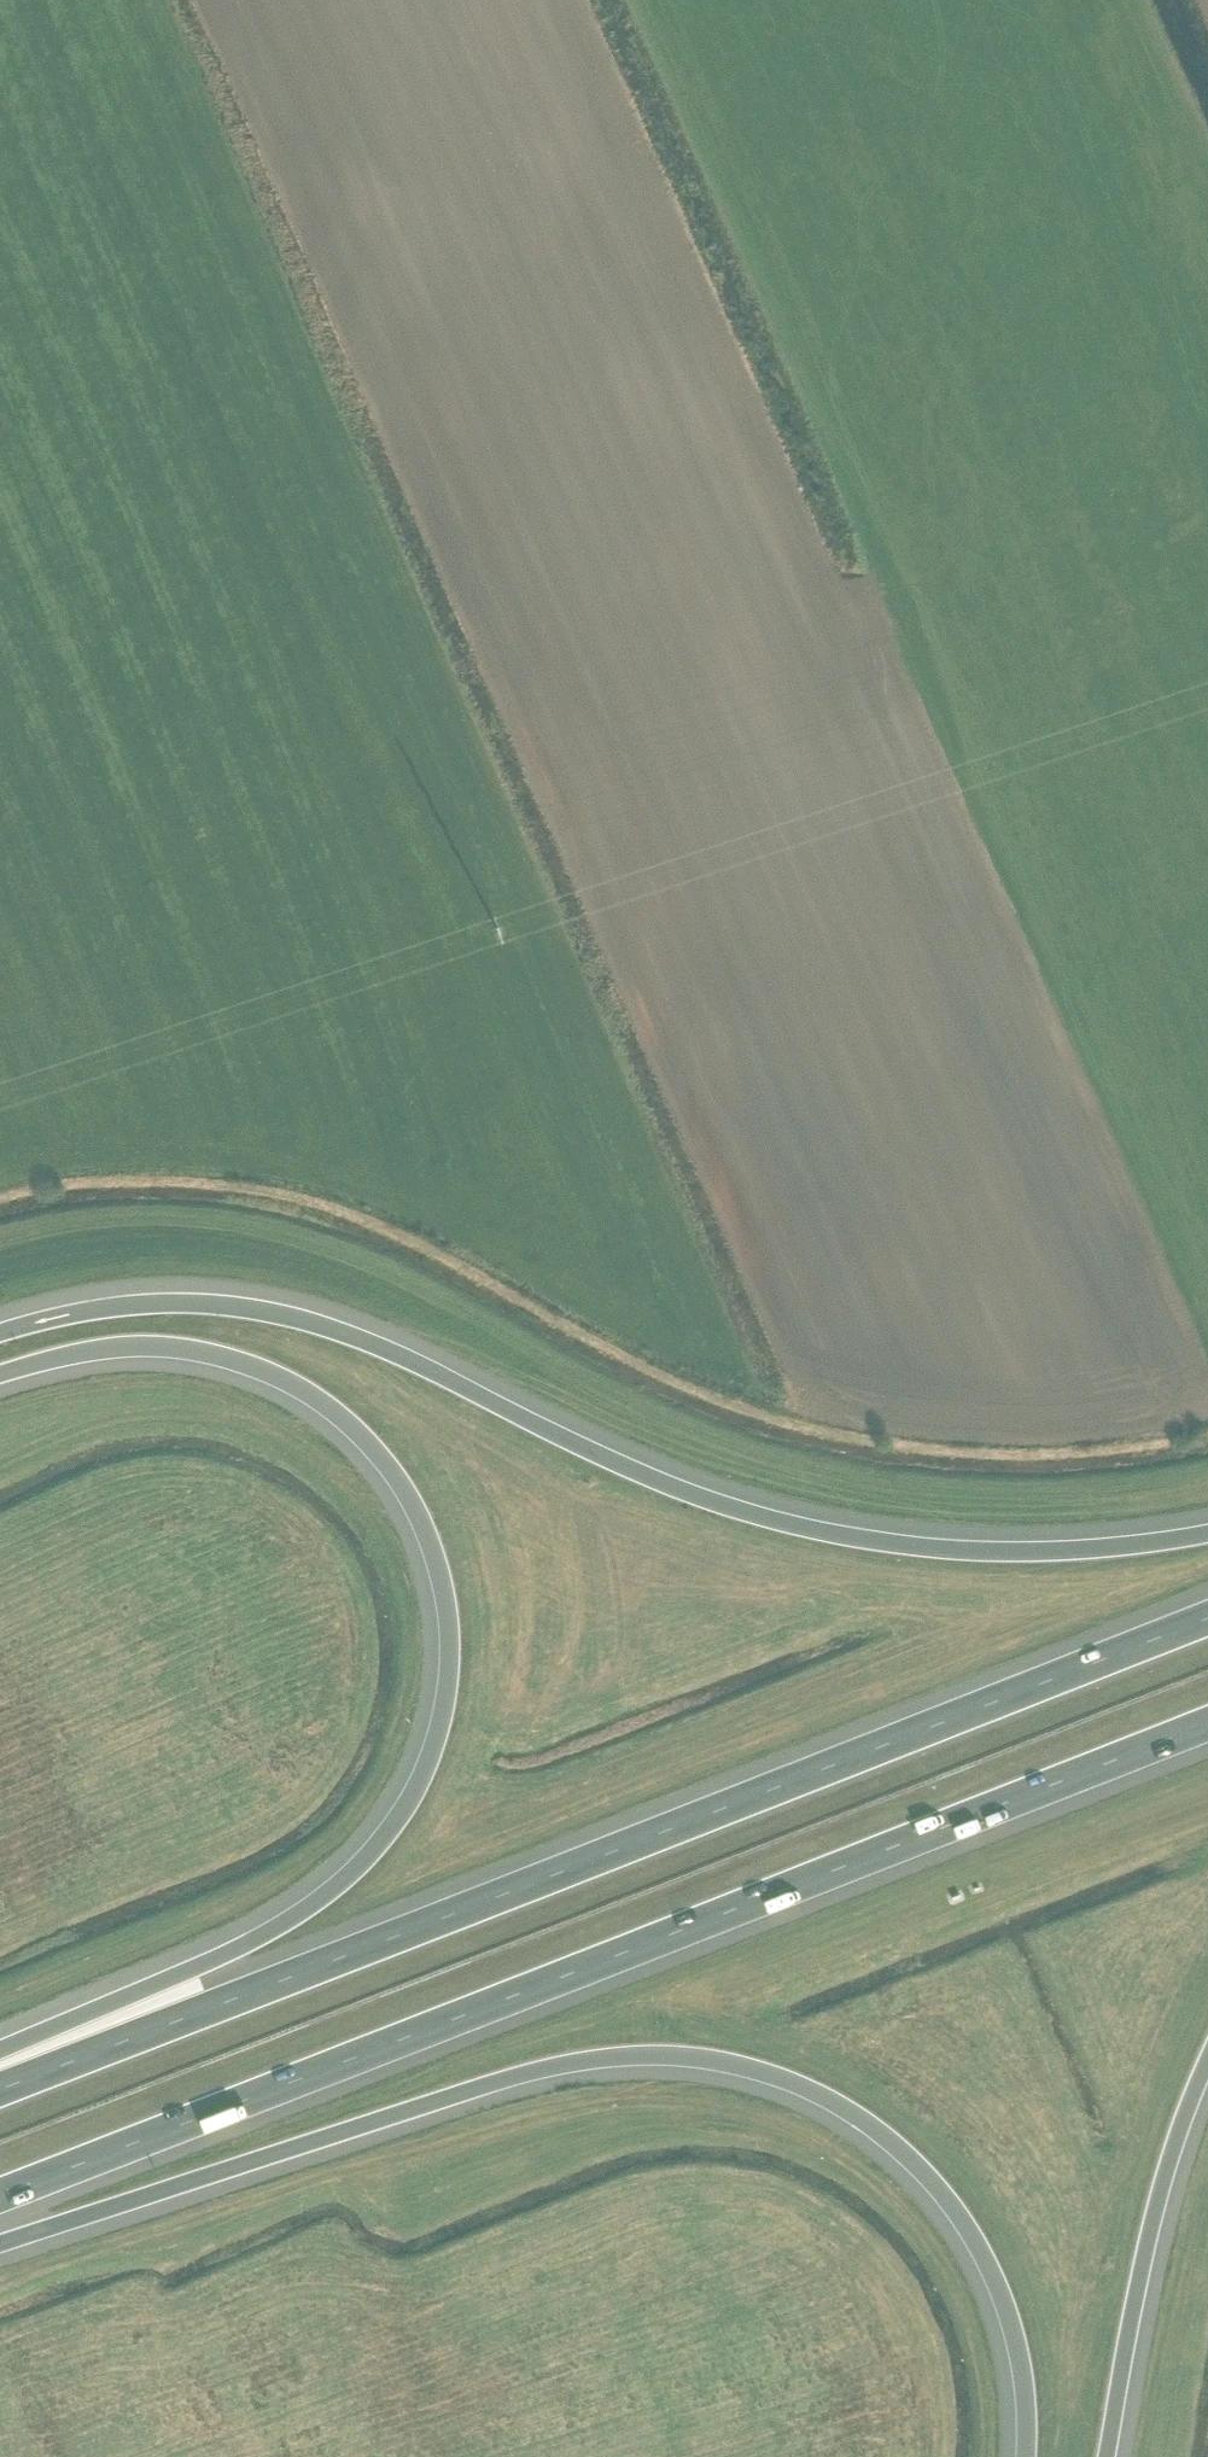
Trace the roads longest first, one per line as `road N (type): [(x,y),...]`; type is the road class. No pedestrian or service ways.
road 1 (motorway): [(0,2194),(1207,1722)]
road 2 (motorway): [(1207,1615),(0,2087)]
road 3 (motorway): [(0,2244),(578,2065),(621,2055),(715,2060),(837,2103),(879,2131),(945,2196),(1002,2289),(1025,2369),(1029,2456)]
road 4 (motorway): [(0,1372),(154,1342),(271,1371),(330,1404),(379,1451),(416,1506),(441,1575),(452,1655),(435,1749),(393,1822),(345,1877),(239,1947),(0,2063)]
road 5 (motorway): [(1207,1532),(1019,1550),(900,1544),(812,1528),(632,1470),(381,1346),(257,1309),(143,1300),(0,1330)]
road 6 (motorway): [(1106,2456),(1167,2169),(1207,2062)]

